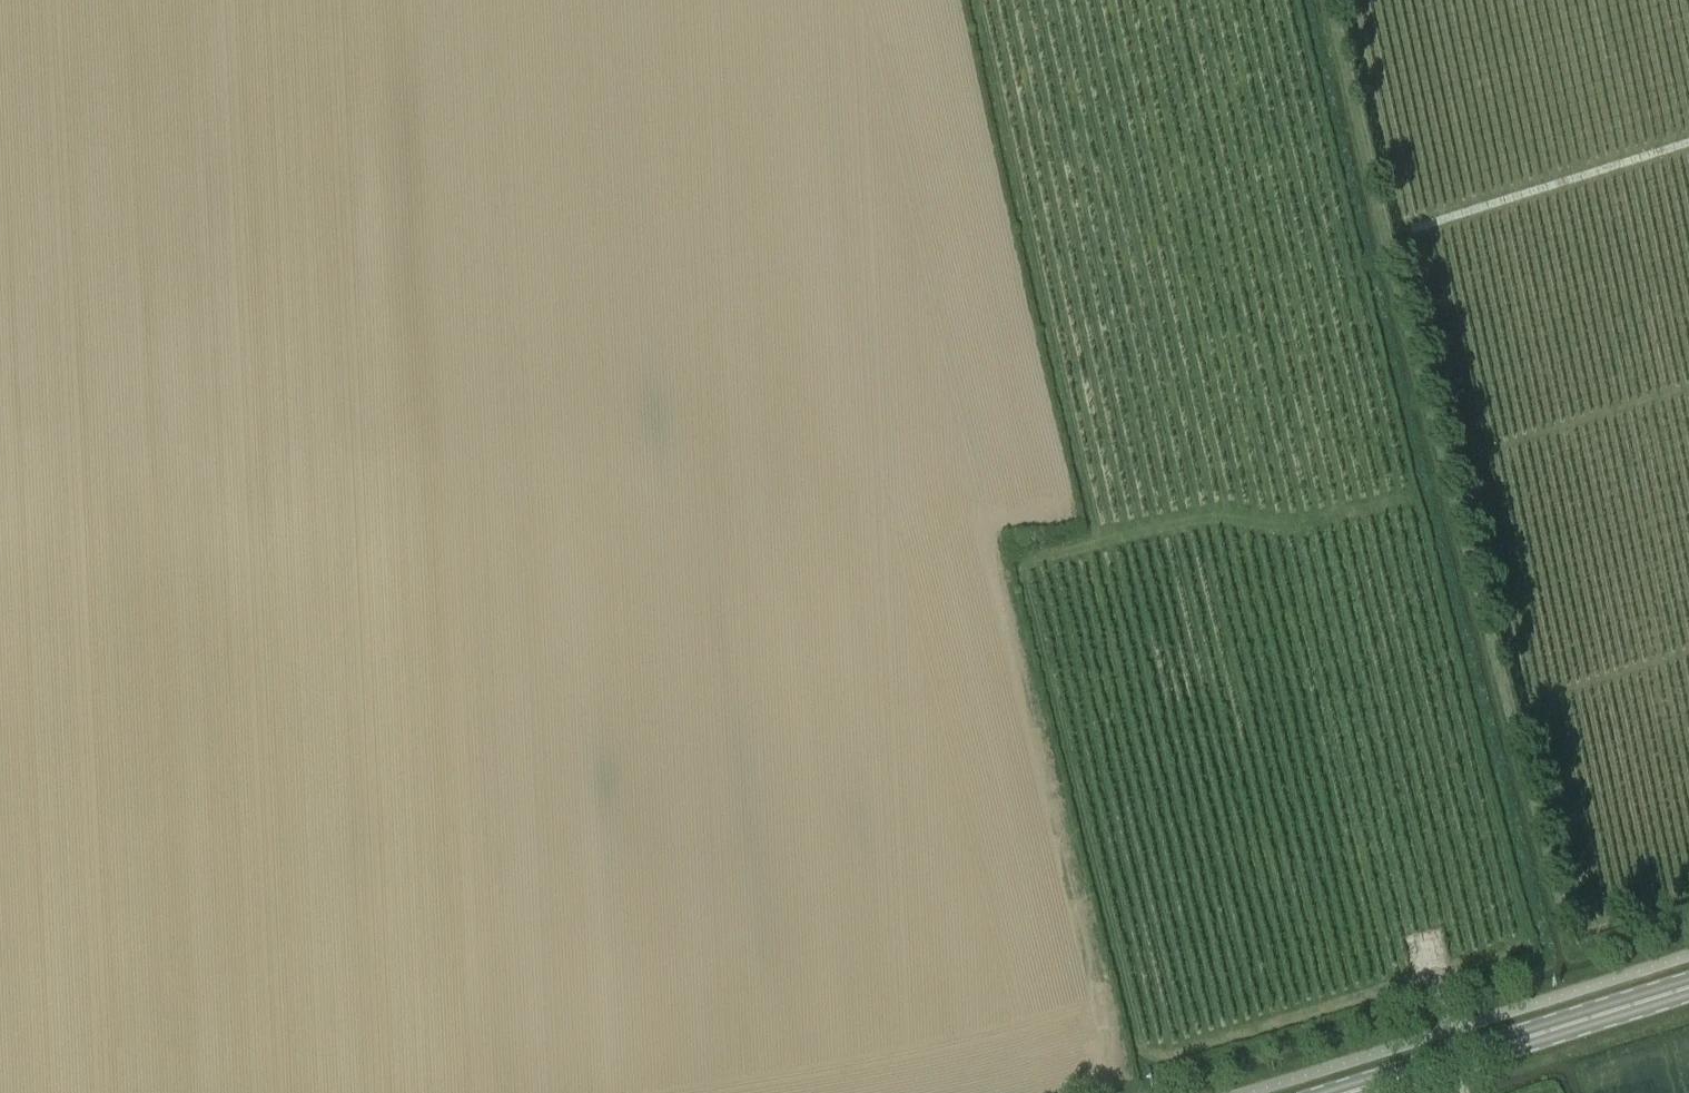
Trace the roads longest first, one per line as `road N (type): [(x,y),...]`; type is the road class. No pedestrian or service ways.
road 1 (primary): [(1369,1092),(1688,992)]

